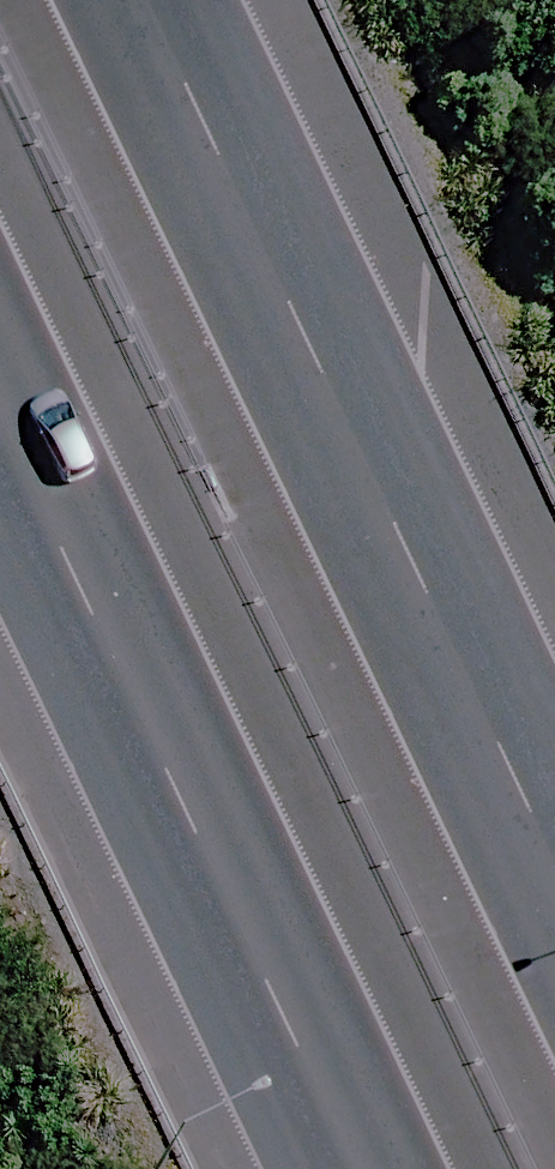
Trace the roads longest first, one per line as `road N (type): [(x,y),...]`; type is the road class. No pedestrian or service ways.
road 1 (motorway): [(170,0),(554,823)]
road 2 (motorway): [(356,1168),(0,409)]

